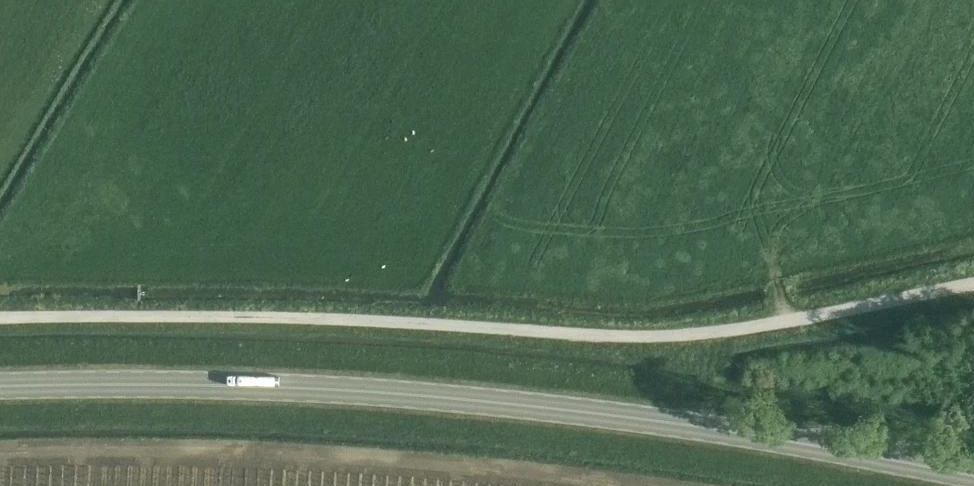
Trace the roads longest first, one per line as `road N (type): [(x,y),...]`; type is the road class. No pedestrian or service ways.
road 1 (primary): [(973,475),(692,426),(464,399),(278,386),(0,386)]
road 2 (unclassified): [(973,284),(774,325),(661,337),(316,319),(0,318)]

